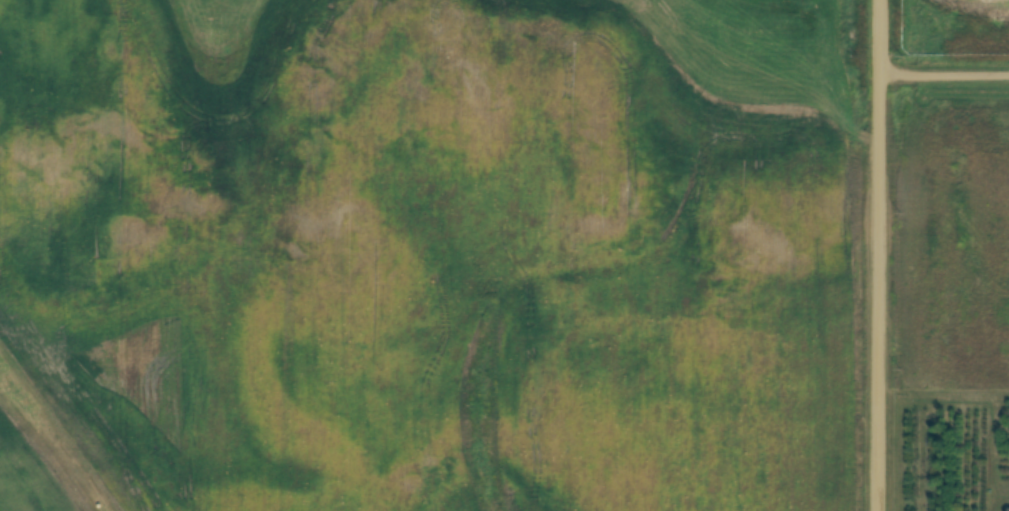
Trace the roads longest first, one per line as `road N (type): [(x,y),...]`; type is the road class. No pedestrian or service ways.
road 1 (residential): [(883,510),(885,0)]

